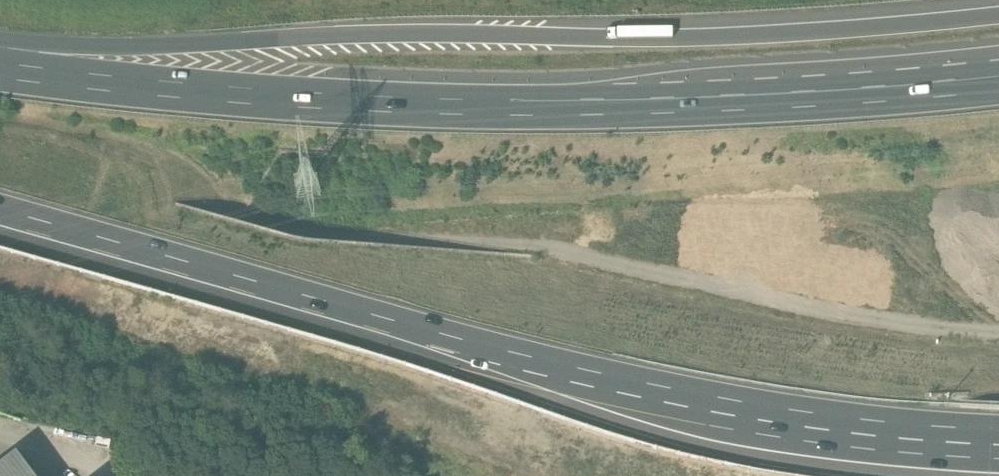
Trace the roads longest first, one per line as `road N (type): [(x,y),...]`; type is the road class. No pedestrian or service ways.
road 1 (motorway): [(0,215),(607,381),(787,415),(998,433)]
road 2 (motorway): [(998,81),(675,108),(487,112),(157,92),(0,72)]
road 3 (motorway): [(998,16),(715,39),(422,36),(0,63)]

